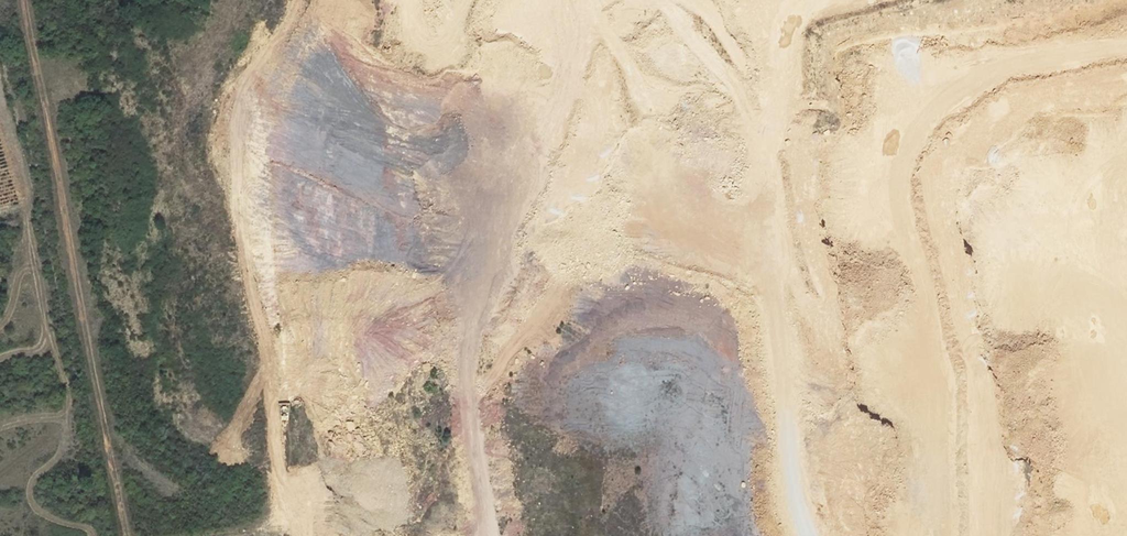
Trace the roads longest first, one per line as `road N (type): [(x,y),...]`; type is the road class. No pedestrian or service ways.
road 1 (track): [(25,0),(128,535)]

